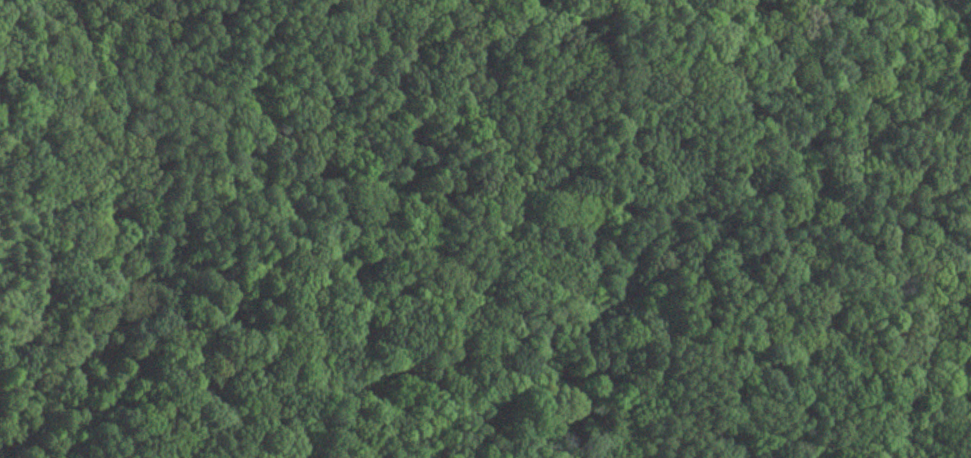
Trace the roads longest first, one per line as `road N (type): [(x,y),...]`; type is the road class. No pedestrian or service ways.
road 1 (track): [(1,457),(28,261),(27,172),(0,127)]

